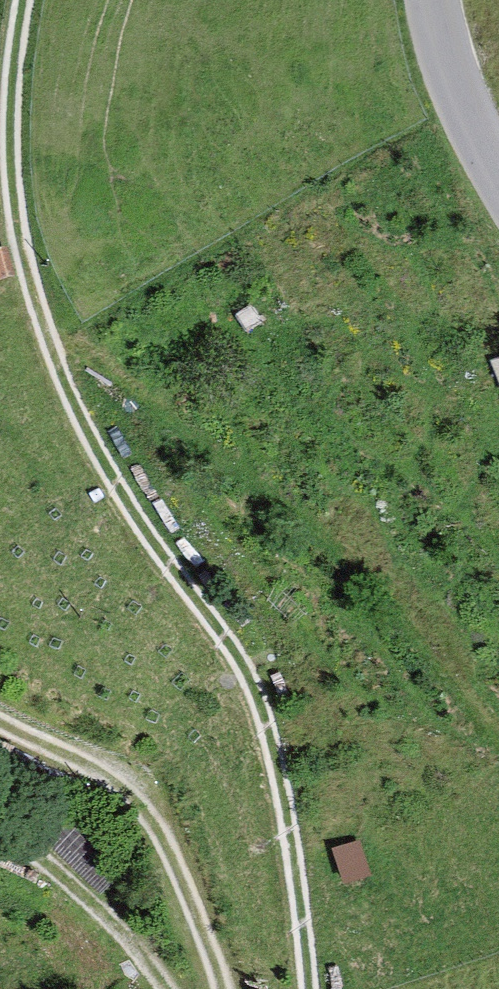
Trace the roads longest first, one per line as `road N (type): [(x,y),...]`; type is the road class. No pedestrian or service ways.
road 1 (track): [(19,0),(9,107),(24,257),(80,423),(237,657),(276,752),(303,988)]
road 2 (track): [(205,988),(139,809),(0,714)]
road 3 (unclassified): [(498,173),(444,63),(437,0)]

